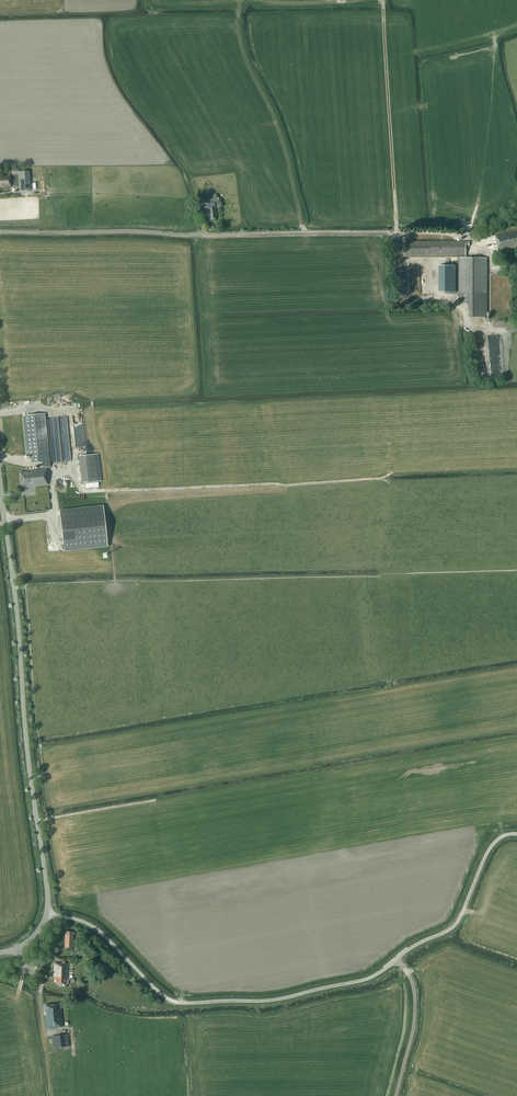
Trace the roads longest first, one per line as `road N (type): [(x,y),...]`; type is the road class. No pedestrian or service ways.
road 1 (unclassified): [(46,914),(97,929),(171,1000),(278,999),(368,978),(450,929),(491,846),(516,834)]
road 2 (unclassified): [(46,914),(0,481)]
road 3 (track): [(73,473),(85,492),(382,479)]
road 4 (track): [(396,232),(383,0)]

